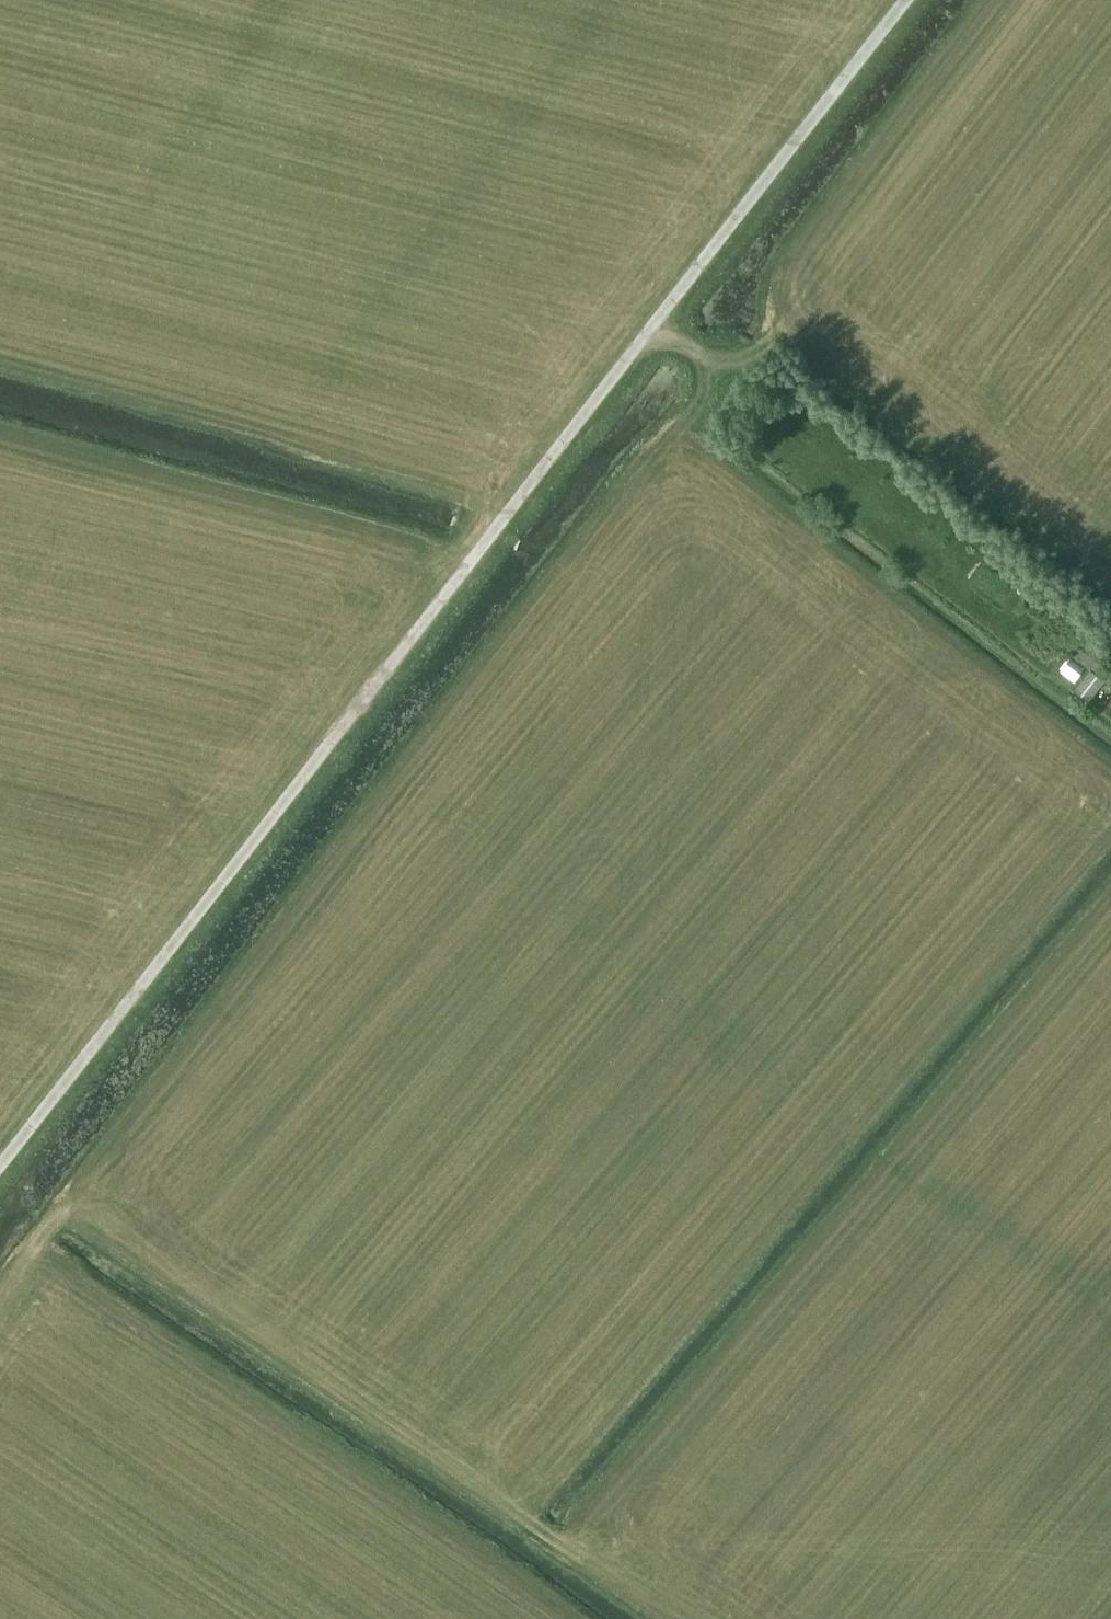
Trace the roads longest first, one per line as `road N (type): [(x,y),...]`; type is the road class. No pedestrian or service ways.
road 1 (track): [(0,1163),(905,0)]
road 2 (track): [(675,444),(703,386),(702,356),(760,344),(788,330)]

